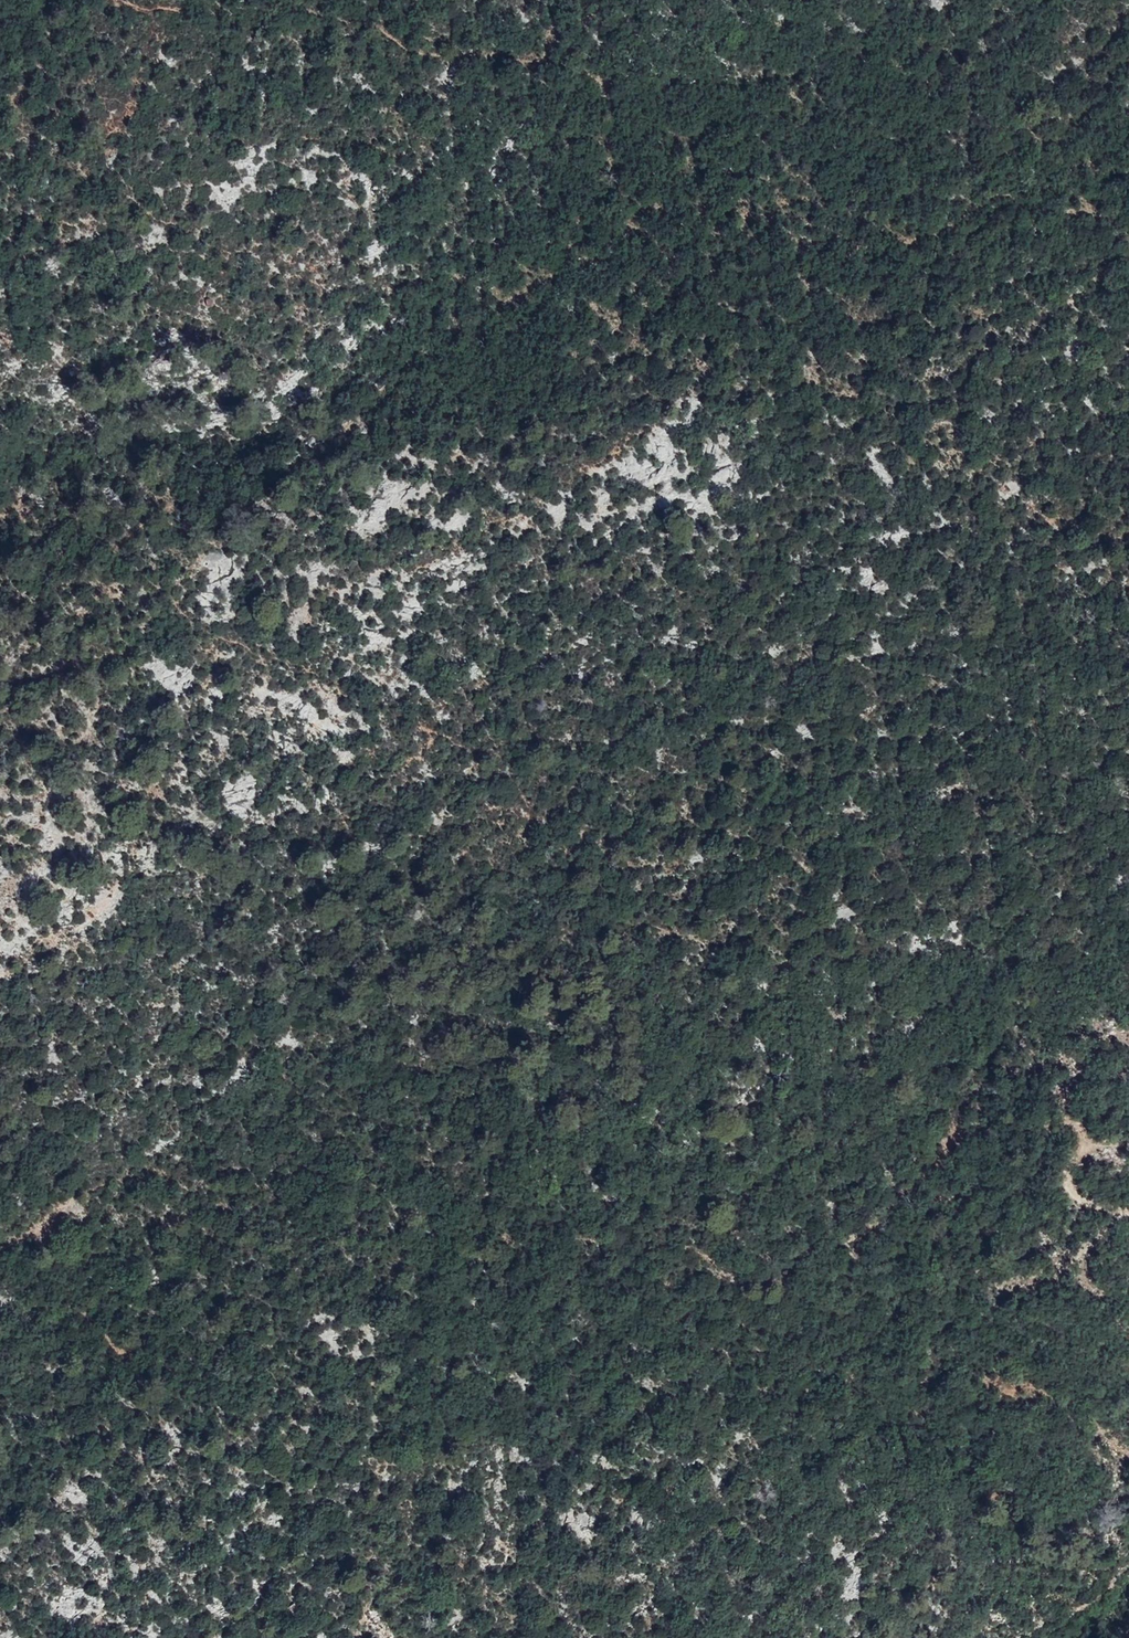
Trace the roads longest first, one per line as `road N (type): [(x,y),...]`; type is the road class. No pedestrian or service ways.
road 1 (track): [(361,1637),(381,1619),(392,1466),(415,1309),(461,1275),(574,1245)]
road 2 (track): [(1128,1211),(1071,1189),(1081,1141),(1128,1133)]

